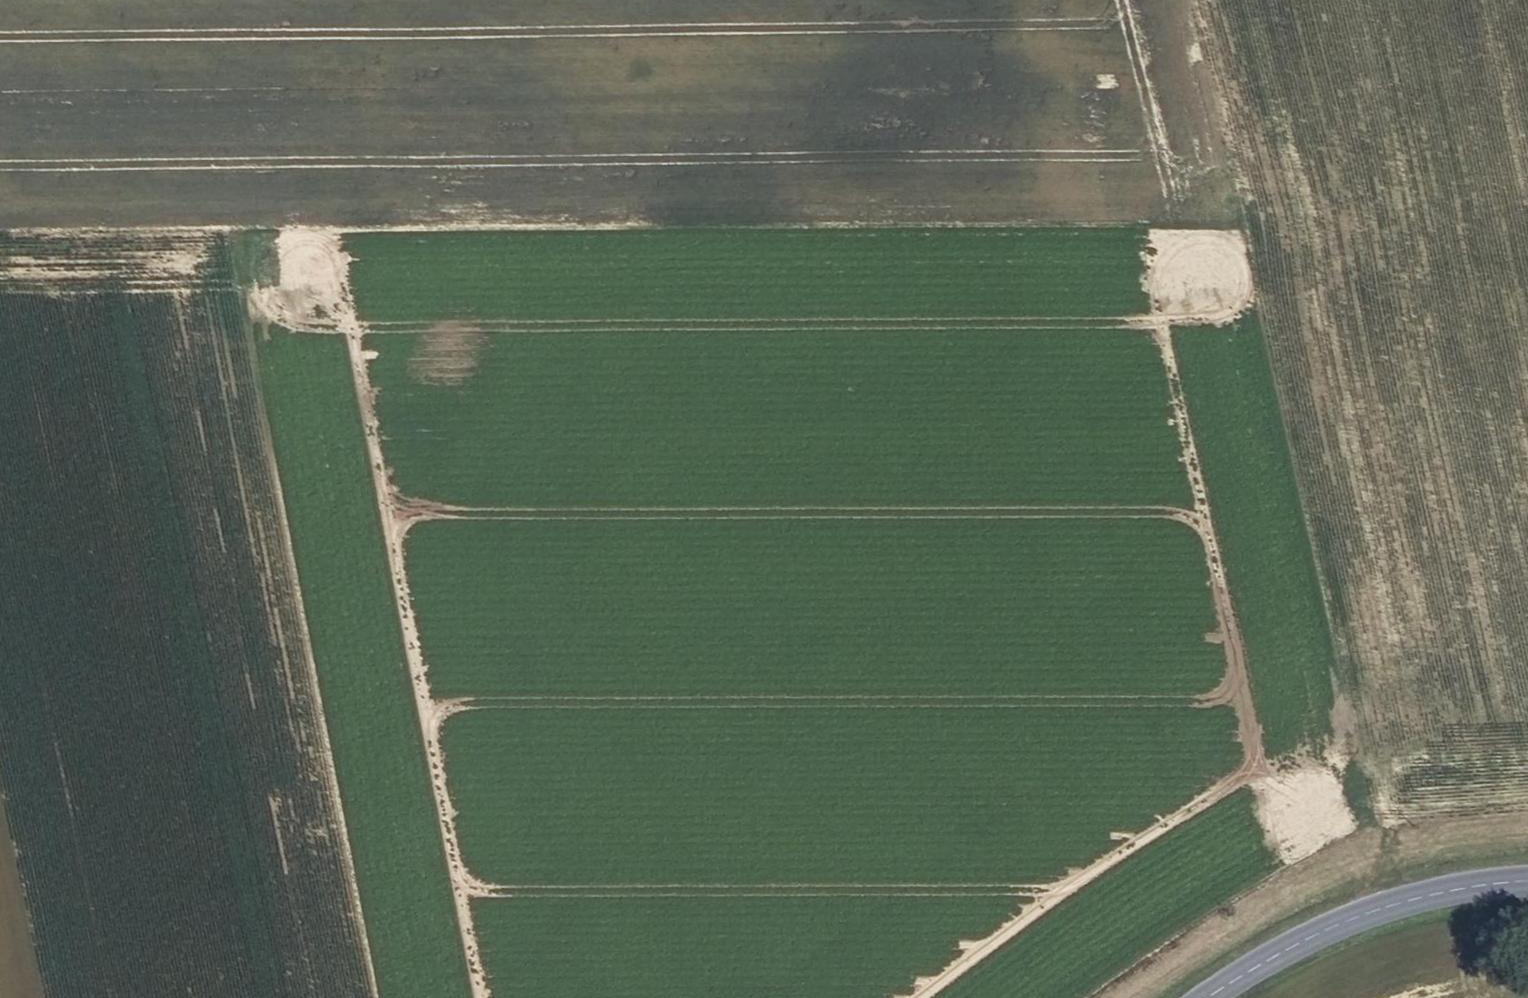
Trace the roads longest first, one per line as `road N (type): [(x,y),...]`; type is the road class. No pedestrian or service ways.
road 1 (secondary): [(1213,997),(1291,942),(1397,900),(1527,881)]

